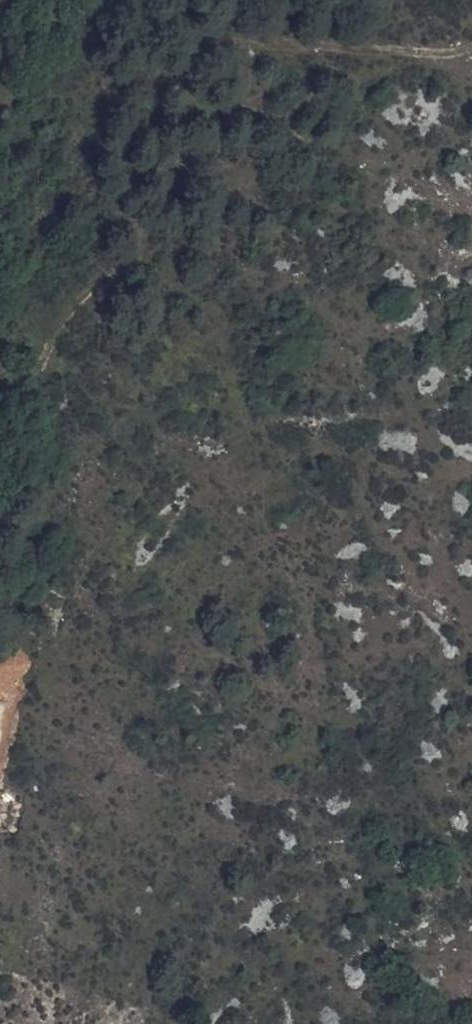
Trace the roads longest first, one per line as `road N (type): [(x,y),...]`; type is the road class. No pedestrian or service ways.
road 1 (track): [(0,385),(41,377),(127,239),(187,71),(471,53)]

